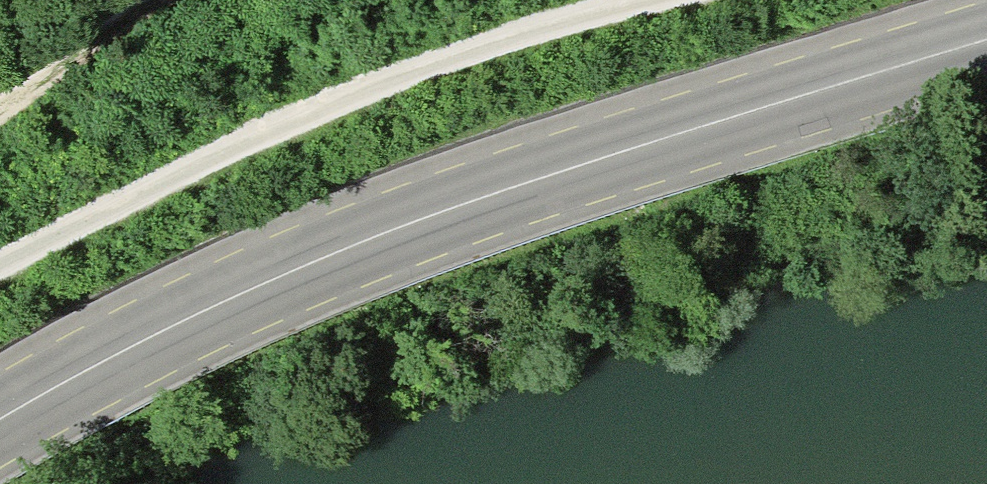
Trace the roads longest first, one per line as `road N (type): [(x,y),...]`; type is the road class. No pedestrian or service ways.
road 1 (primary): [(986,42),(351,249),(136,345),(0,422)]
road 2 (track): [(0,254),(394,68),(621,0)]
road 3 (track): [(140,0),(0,103)]

